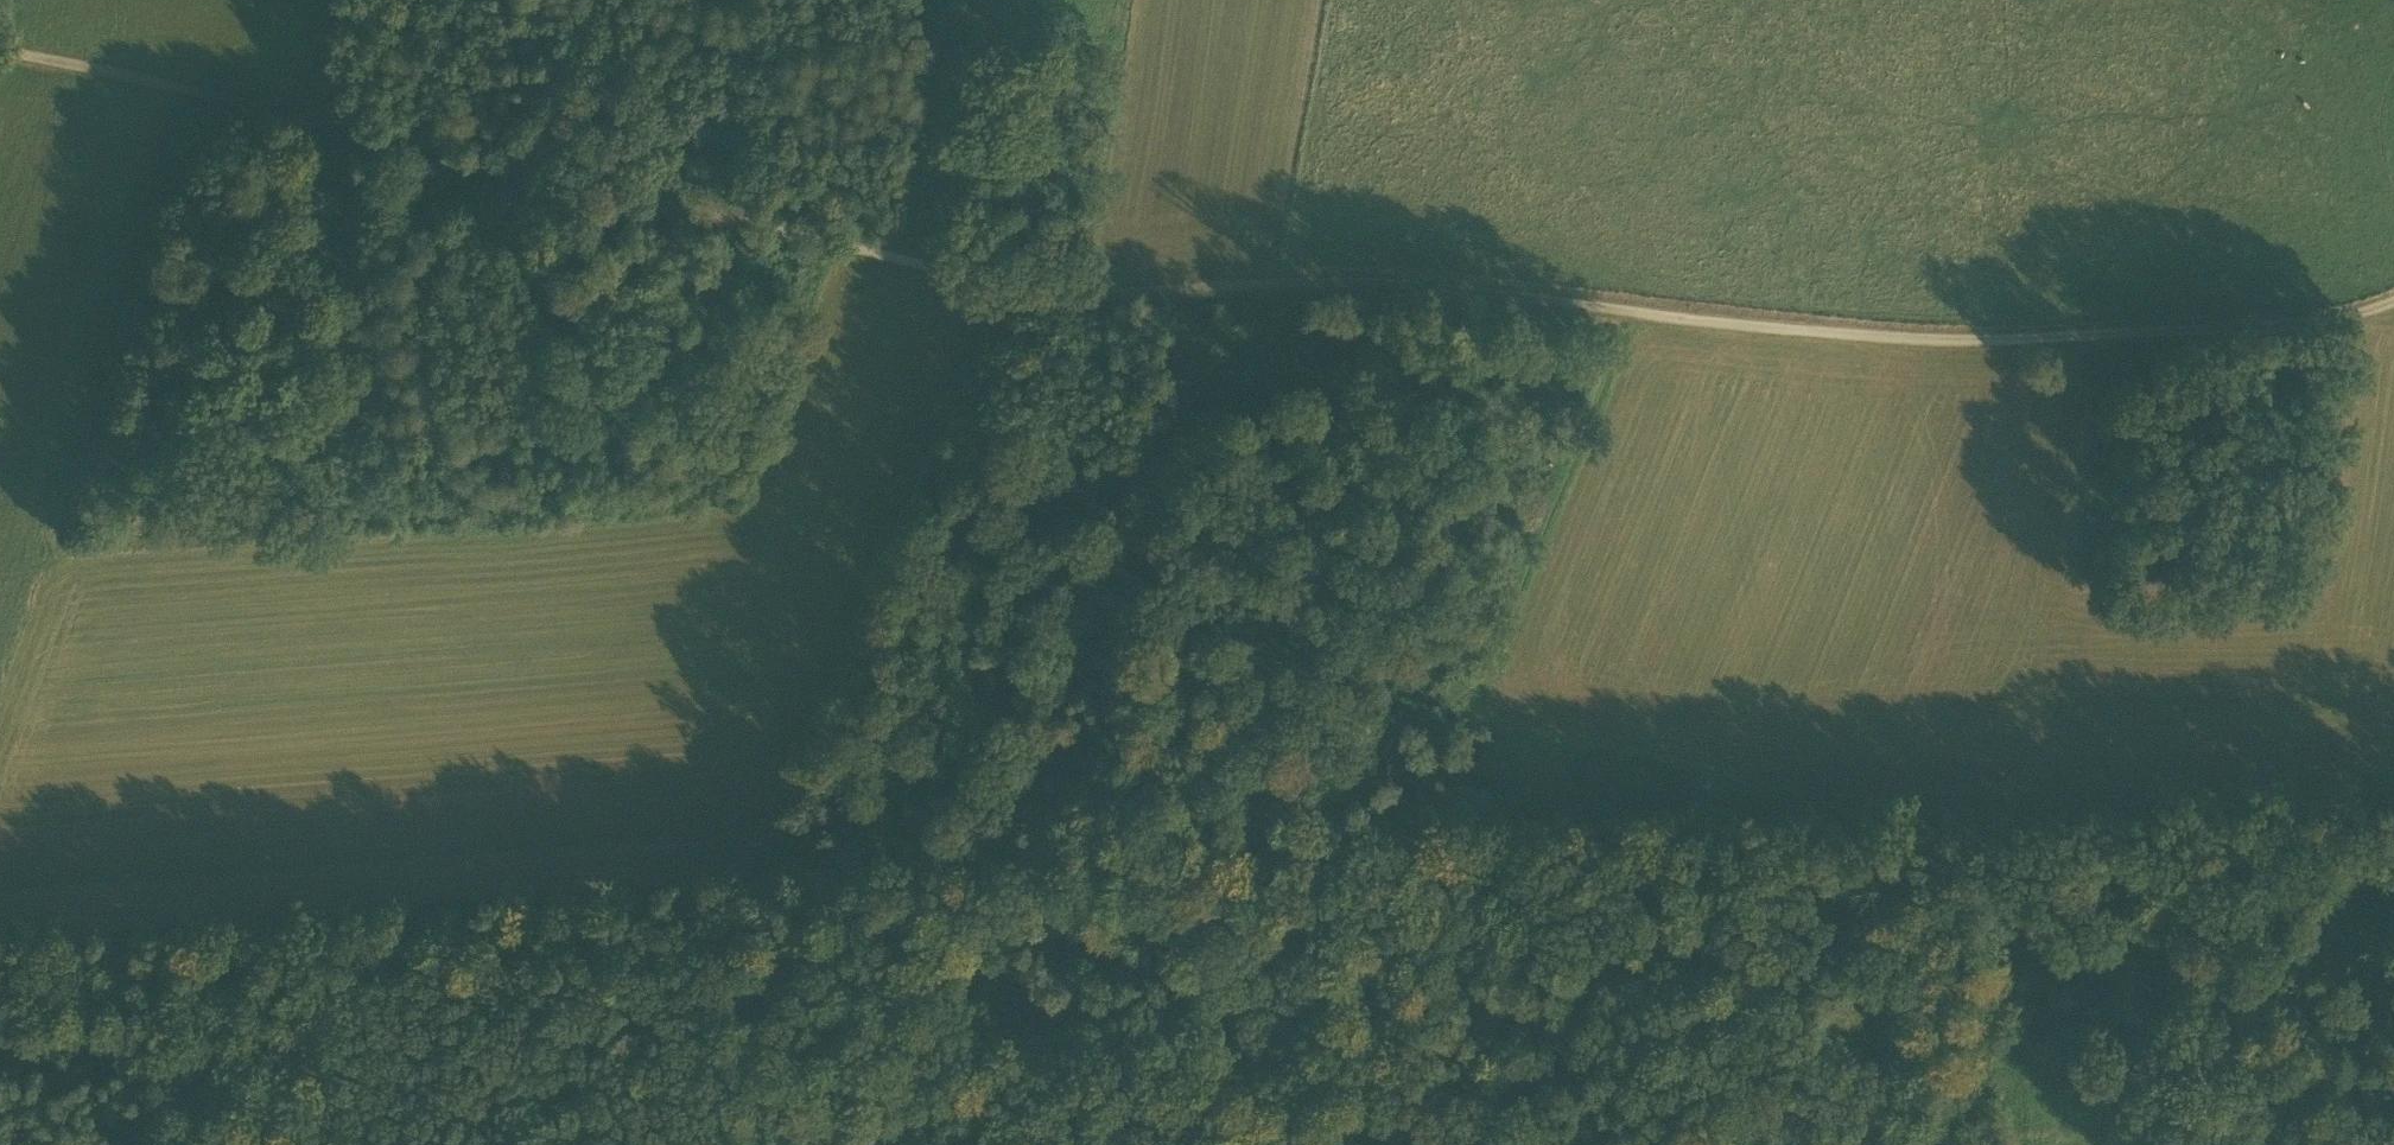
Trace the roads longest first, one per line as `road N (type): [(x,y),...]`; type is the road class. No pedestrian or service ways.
road 1 (track): [(288,114),(1094,300),(1279,283),(2028,343),(2340,323),(2393,300)]
road 2 (track): [(0,50),(288,114)]

